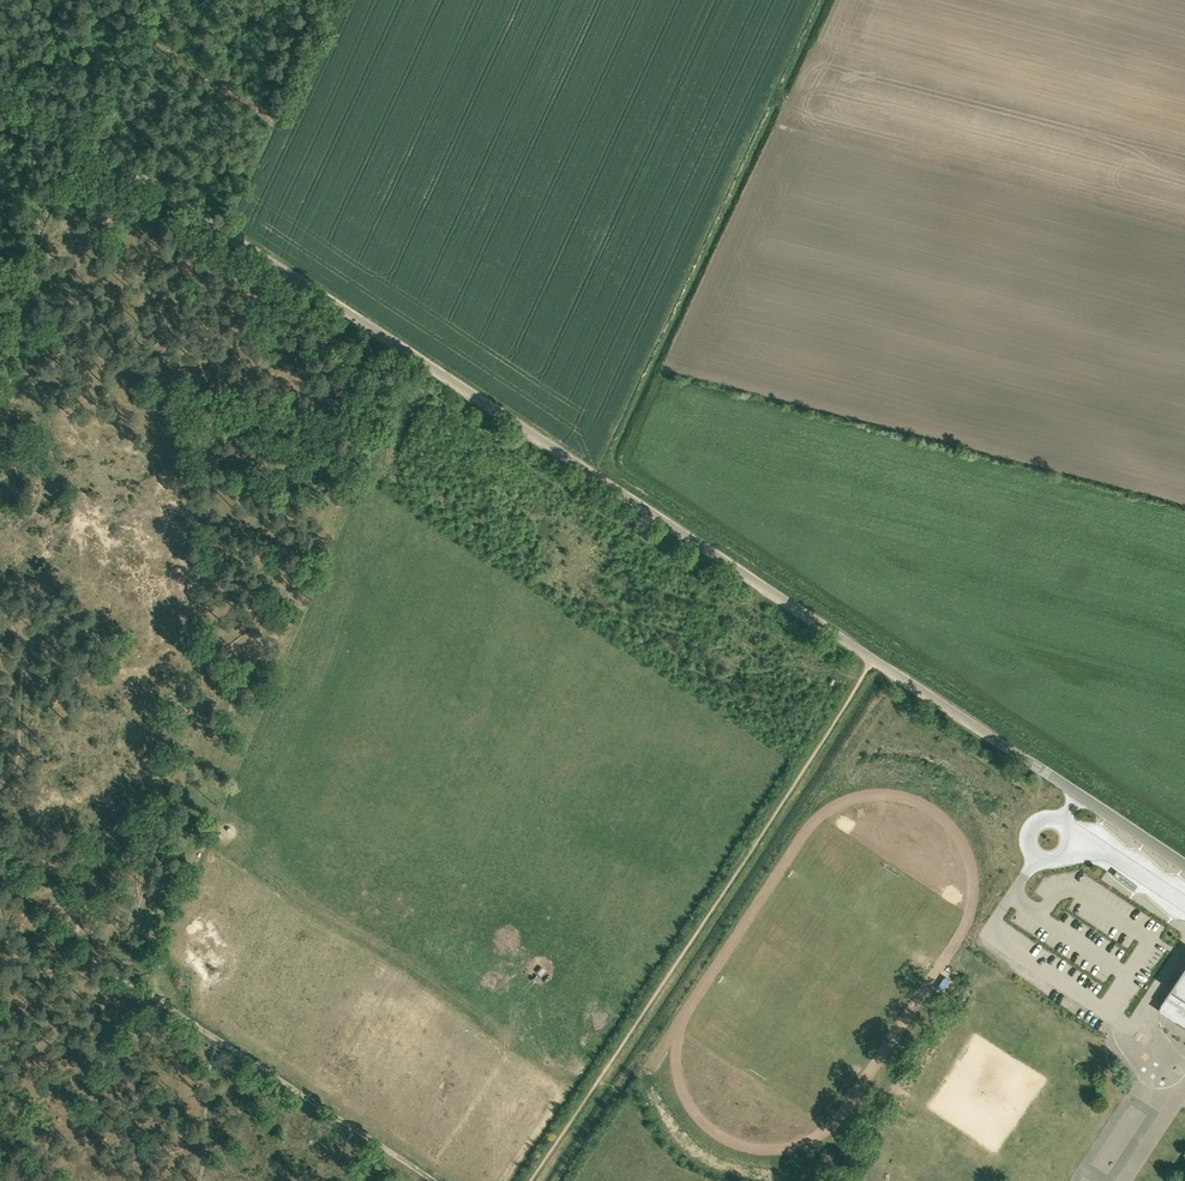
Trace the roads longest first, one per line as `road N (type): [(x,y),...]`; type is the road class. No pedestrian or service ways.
road 1 (unclassified): [(1184,862),(0,83)]
road 2 (track): [(530,1180),(874,661)]
road 3 (track): [(140,974),(144,996),(436,1180)]

